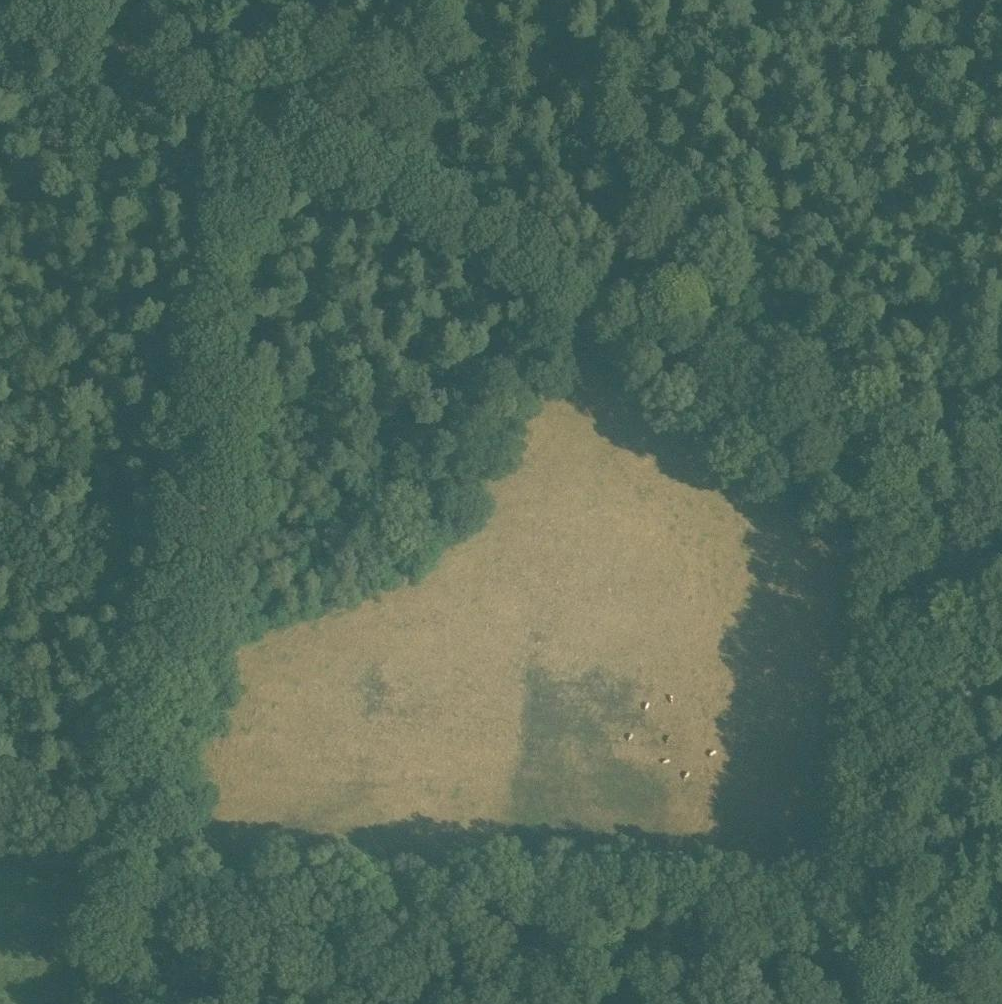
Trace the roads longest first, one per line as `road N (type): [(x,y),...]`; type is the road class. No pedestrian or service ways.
road 1 (track): [(735,1003),(102,985)]
road 2 (track): [(740,368),(431,190),(236,93)]
road 3 (track): [(152,629),(236,93)]
road 4 (track): [(993,1003),(969,911),(974,556)]
road 5 (track): [(567,0),(724,299),(740,368)]
road 6 (track): [(99,1003),(152,629)]
road 7 (track): [(974,556),(931,510),(740,368)]
road 8 (track): [(236,93),(42,0)]
road 9 (track): [(152,629),(0,572)]

